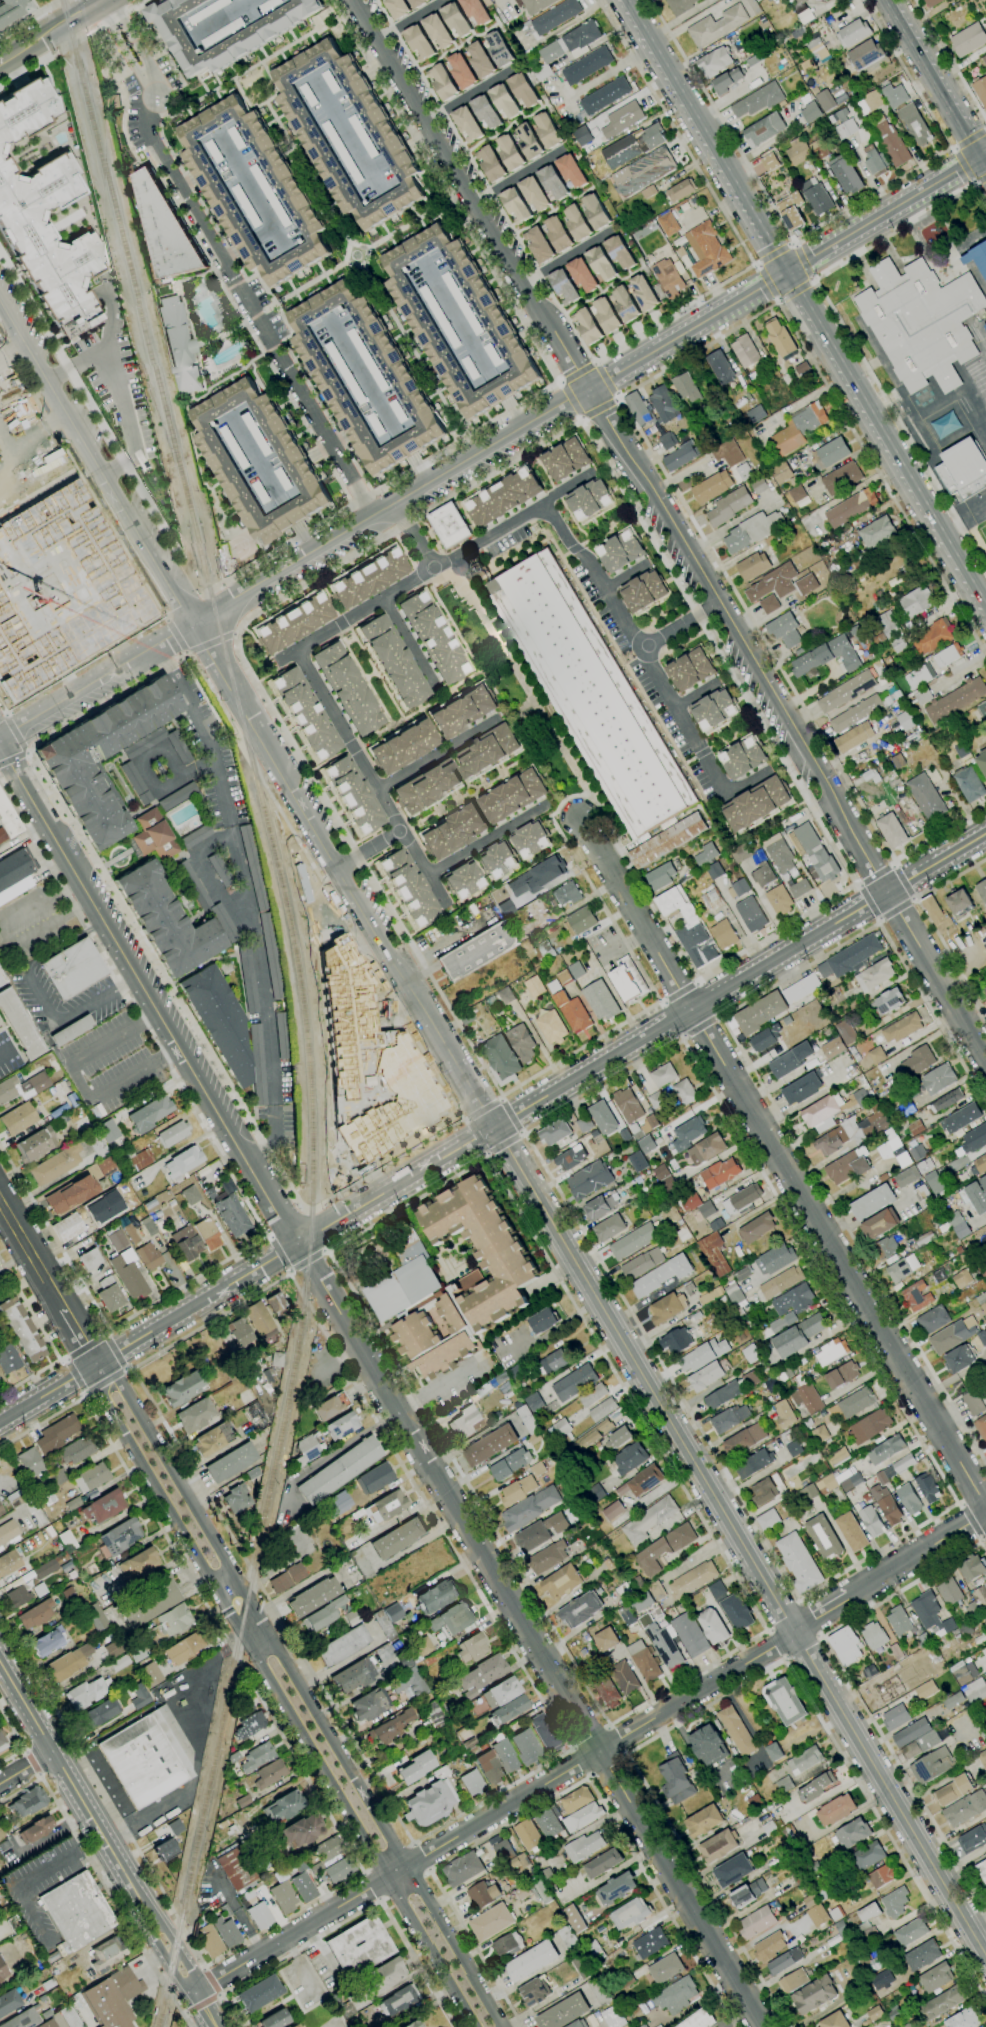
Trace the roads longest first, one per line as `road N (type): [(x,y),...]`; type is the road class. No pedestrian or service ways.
road 1 (tertiary): [(497,1128),(0,305)]
road 2 (tertiary): [(497,1128),(985,1955)]
road 3 (residential): [(985,1508),(579,818)]
road 4 (tertiary): [(501,2026),(114,1375),(97,1365)]
road 5 (tertiary): [(97,1365),(96,1386),(477,2026)]
road 6 (residential): [(198,1992),(796,1633)]
road 7 (residential): [(602,1753),(299,1245)]
road 8 (residential): [(299,1245),(0,739)]
road 9 (residential): [(886,893),(589,388)]
road 10 (tertiary): [(497,1128),(985,832)]
road 11 (residential): [(589,388),(351,0)]
road 12 (tertiary): [(232,597),(589,388)]
road 13 (residential): [(544,504),(569,546),(588,560),(723,786),(732,791),(768,772)]
road 14 (residential): [(589,477),(280,661)]
road 15 (secondary): [(819,325),(985,608)]
road 16 (residential): [(763,2026),(602,1753)]
road 17 (residential): [(297,651),(451,911)]
road 18 (secondary): [(150,1917),(0,1665)]
road 19 (secondary): [(626,0),(756,218)]
road 20 (tertiary): [(97,1365),(299,1245)]
road 21 (tertiary): [(786,271),(985,152)]
road 22 (tertiary): [(299,1245),(497,1128)]
road 23 (tertiary): [(589,388),(786,271)]
road 24 (tertiary): [(0,739),(191,624)]
road 25 (residential): [(985,1061),(886,893)]
road 26 (secondary): [(976,158),(882,0)]
road 27 (residential): [(846,1600),(985,1515)]
road 28 (residential): [(64,1309),(0,1200)]

